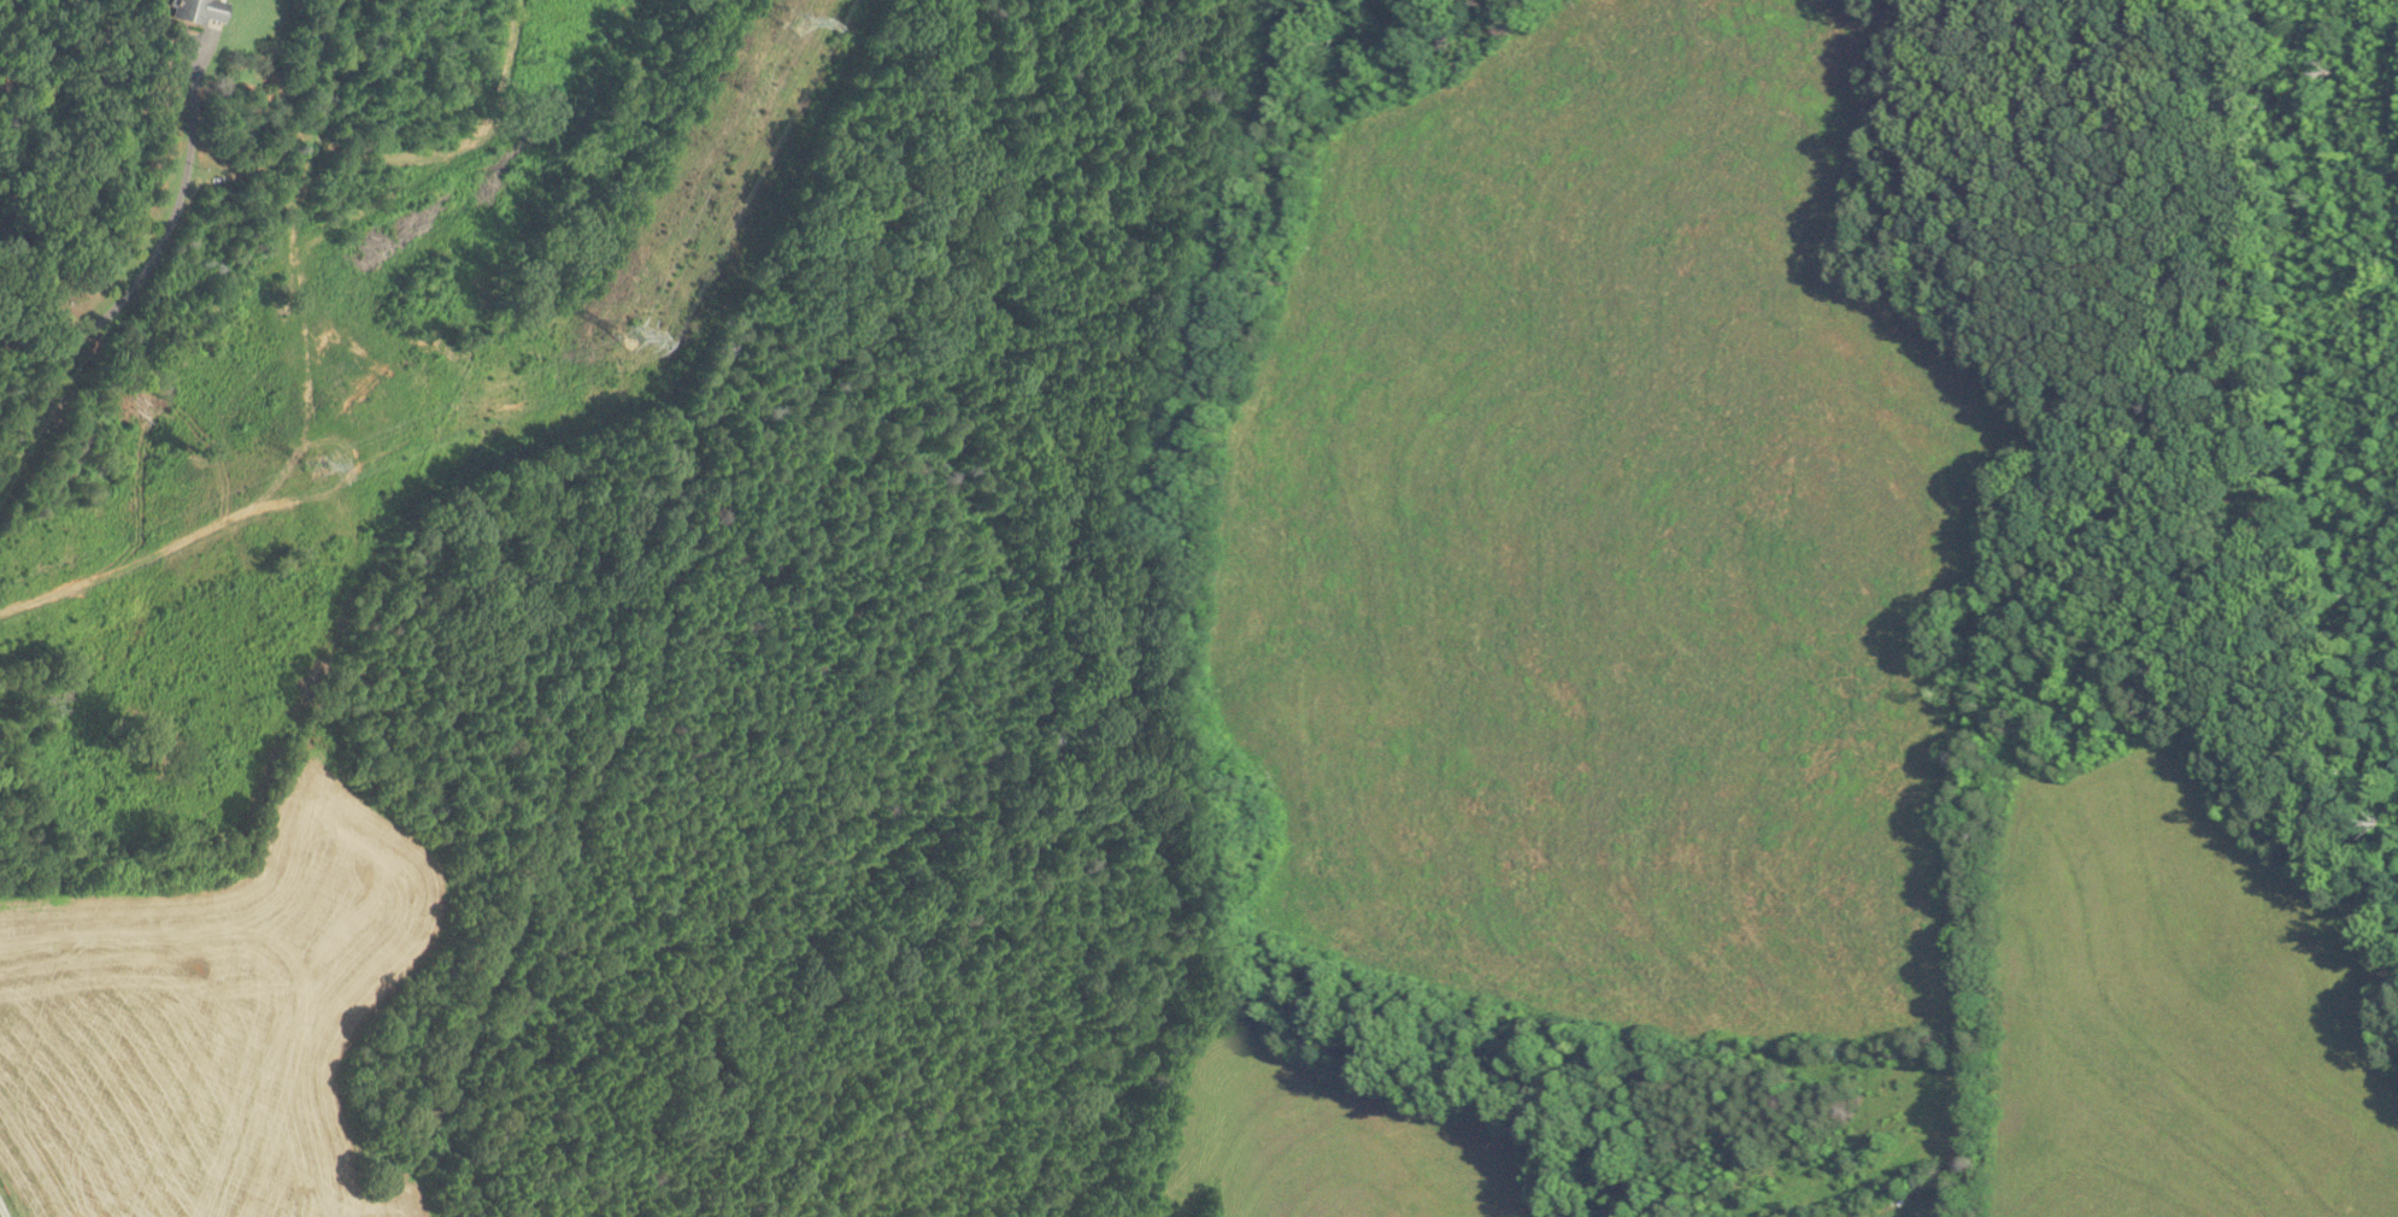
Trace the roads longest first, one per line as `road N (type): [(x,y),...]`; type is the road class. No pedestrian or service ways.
road 1 (residential): [(0,338),(40,342),(81,331),(119,301),(153,257),(186,178),(199,60)]

